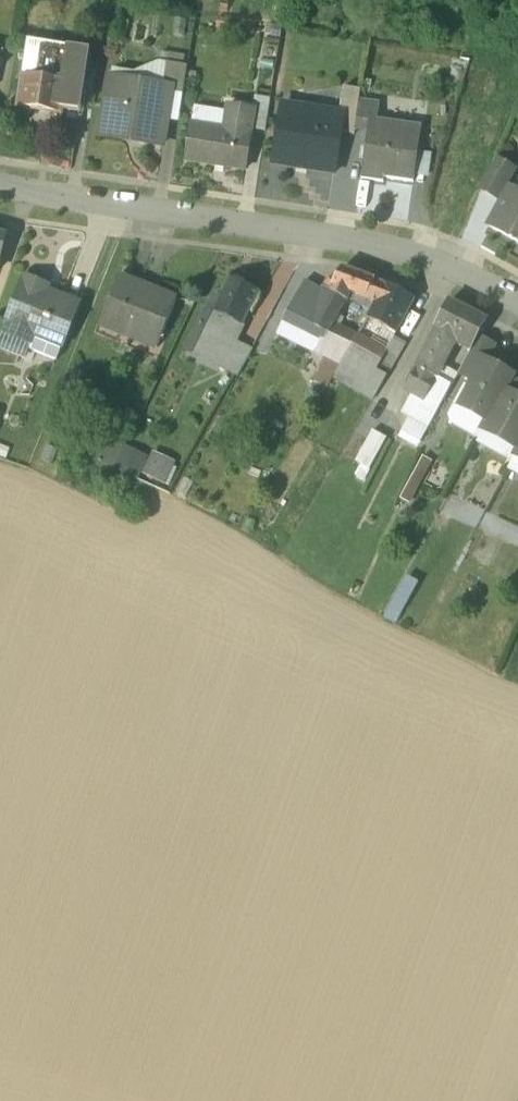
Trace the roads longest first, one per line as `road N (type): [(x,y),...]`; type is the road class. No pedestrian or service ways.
road 1 (residential): [(517,300),(377,246),(0,189)]

